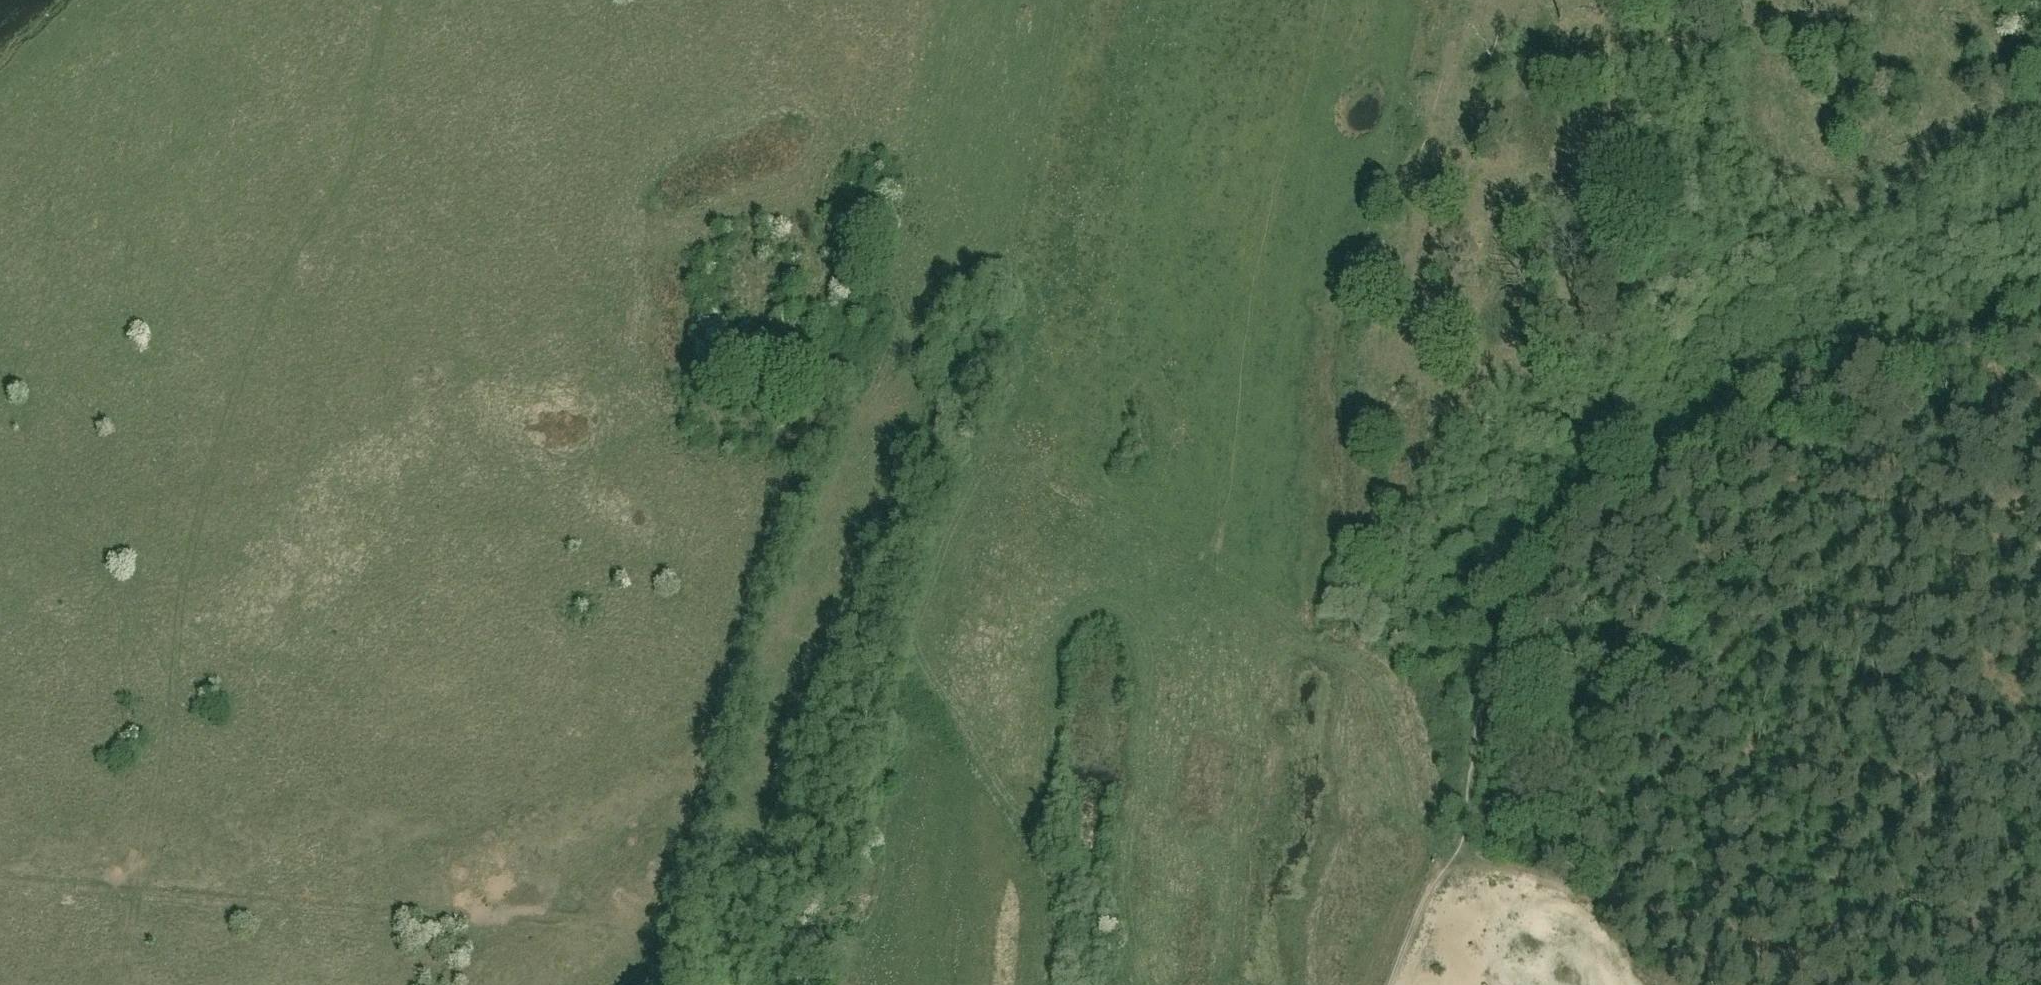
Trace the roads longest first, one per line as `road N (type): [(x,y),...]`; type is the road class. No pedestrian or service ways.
road 1 (track): [(1820,984),(1671,941),(1454,853)]

